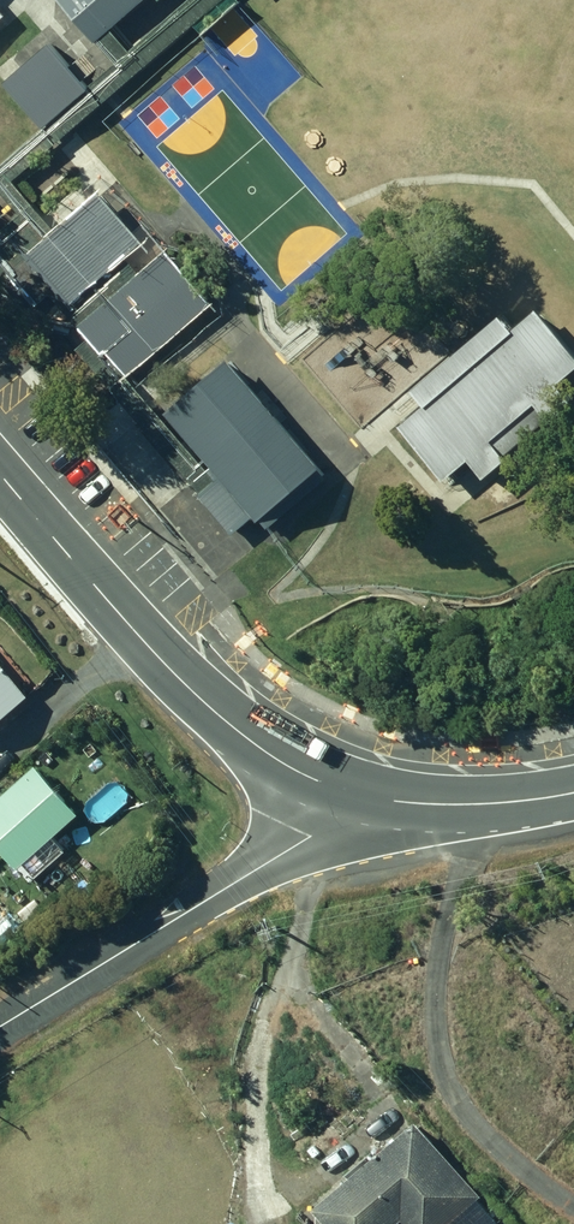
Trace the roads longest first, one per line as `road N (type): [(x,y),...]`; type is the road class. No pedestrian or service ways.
road 1 (unclassified): [(0,474),(187,688),(281,760),(332,787)]
road 2 (residential): [(332,787),(312,834),(0,1027)]
road 3 (unclassified): [(332,787),(395,802),(462,805),(573,792)]

